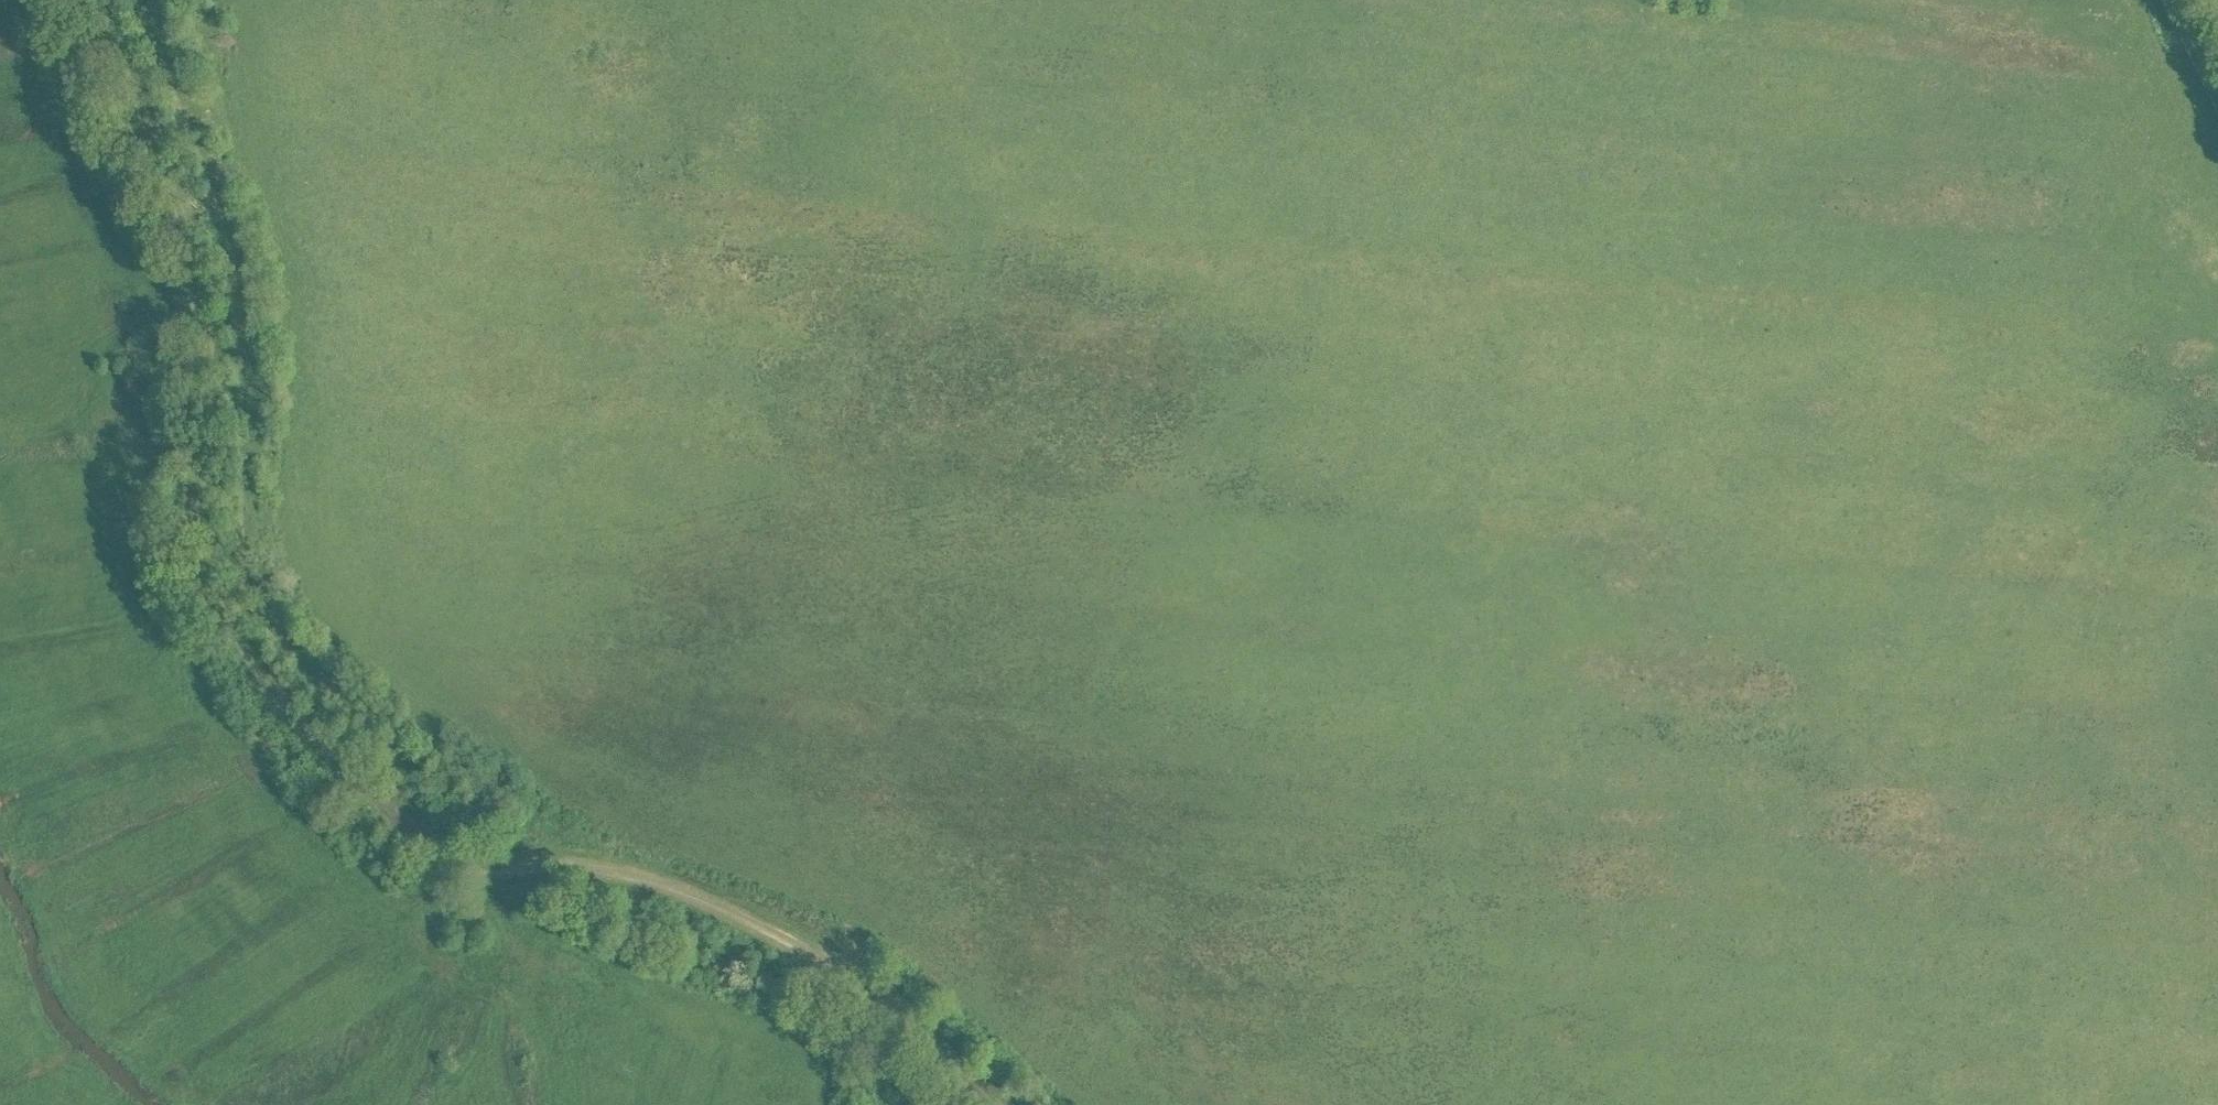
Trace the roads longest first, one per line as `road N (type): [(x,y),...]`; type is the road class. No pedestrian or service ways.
road 1 (track): [(1000,1104),(889,1002),(812,950),(662,888),(603,872),(470,862),(431,845),(299,718),(217,599),(206,522),(207,276),(94,0)]
road 2 (track): [(2161,0),(2217,115)]

